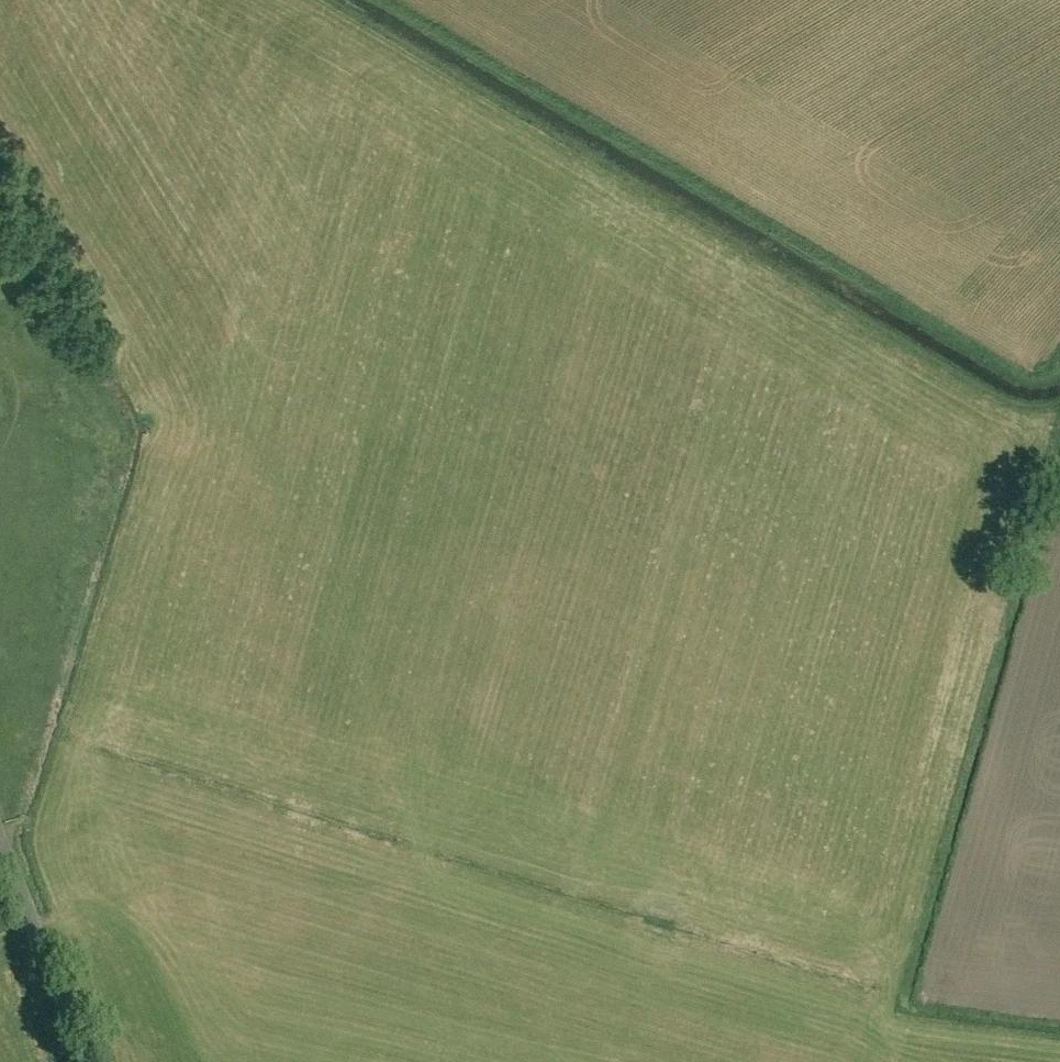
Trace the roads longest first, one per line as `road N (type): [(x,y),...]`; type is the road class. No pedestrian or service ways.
road 1 (unclassified): [(88,1061),(0,835)]

